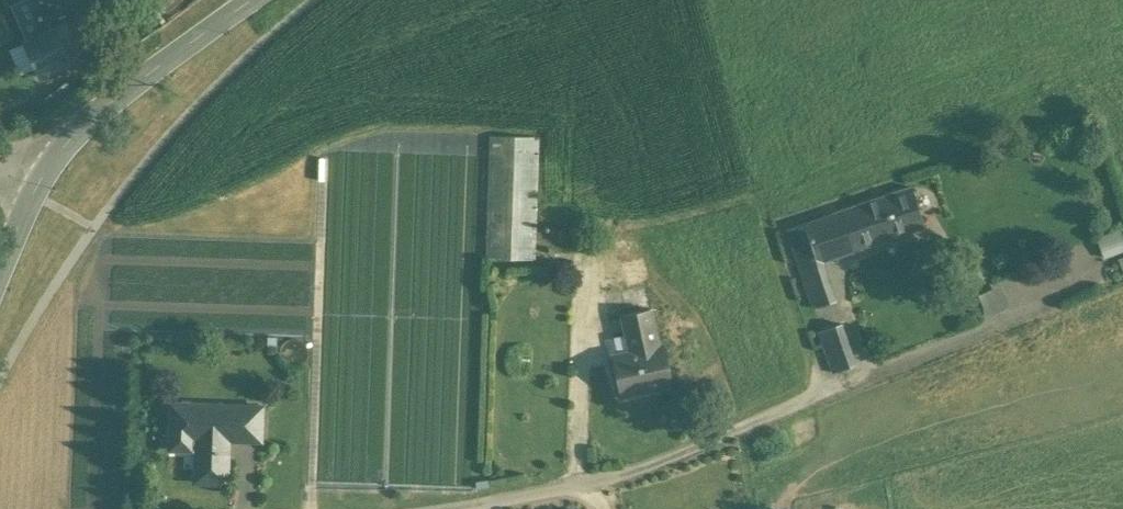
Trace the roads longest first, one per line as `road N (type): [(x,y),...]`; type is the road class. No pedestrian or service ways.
road 1 (track): [(423,508),(601,479),(1045,305)]
road 2 (secondary): [(248,0),(99,109),(59,149),(33,192)]
road 3 (track): [(581,483),(580,263)]

